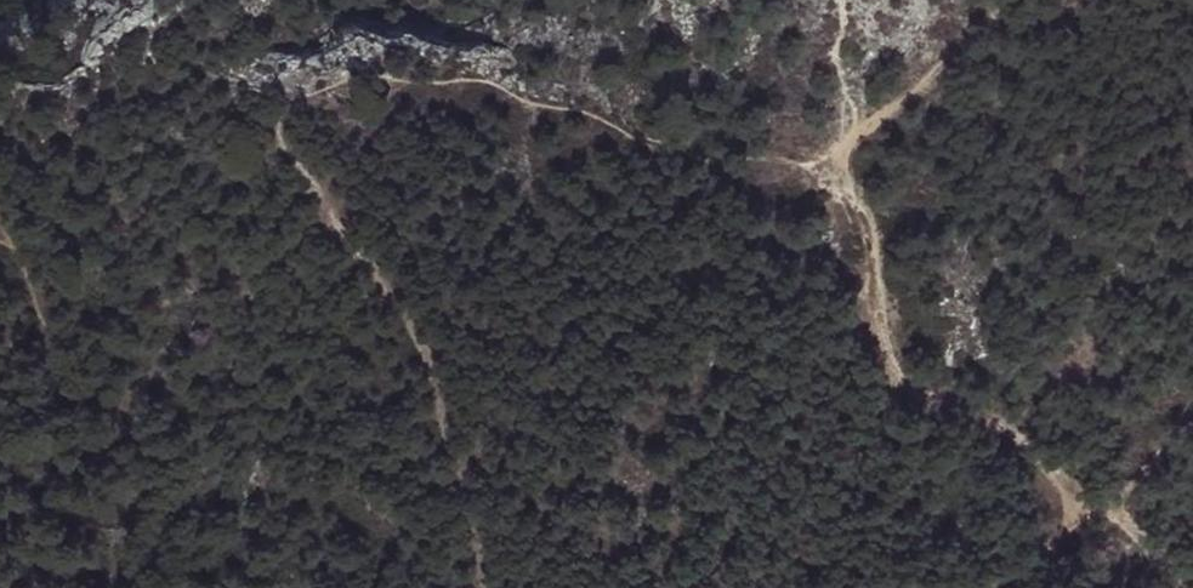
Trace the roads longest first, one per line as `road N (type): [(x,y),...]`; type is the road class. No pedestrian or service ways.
road 1 (track): [(486,587),(424,347),(282,143),(284,108),(365,80),(482,82),(515,100),(584,111),(628,135),(811,162),(843,177)]
road 2 (track): [(989,587),(1065,530),(1070,506),(1049,466),(1013,434),(936,401),(890,357),(877,265),(843,177),(855,140),(891,116),(947,54),(991,24),(1053,0)]
road 3 (track): [(0,257),(82,343),(335,216)]
road 4 (track): [(1192,425),(1172,434),(1120,501),(1065,530)]

